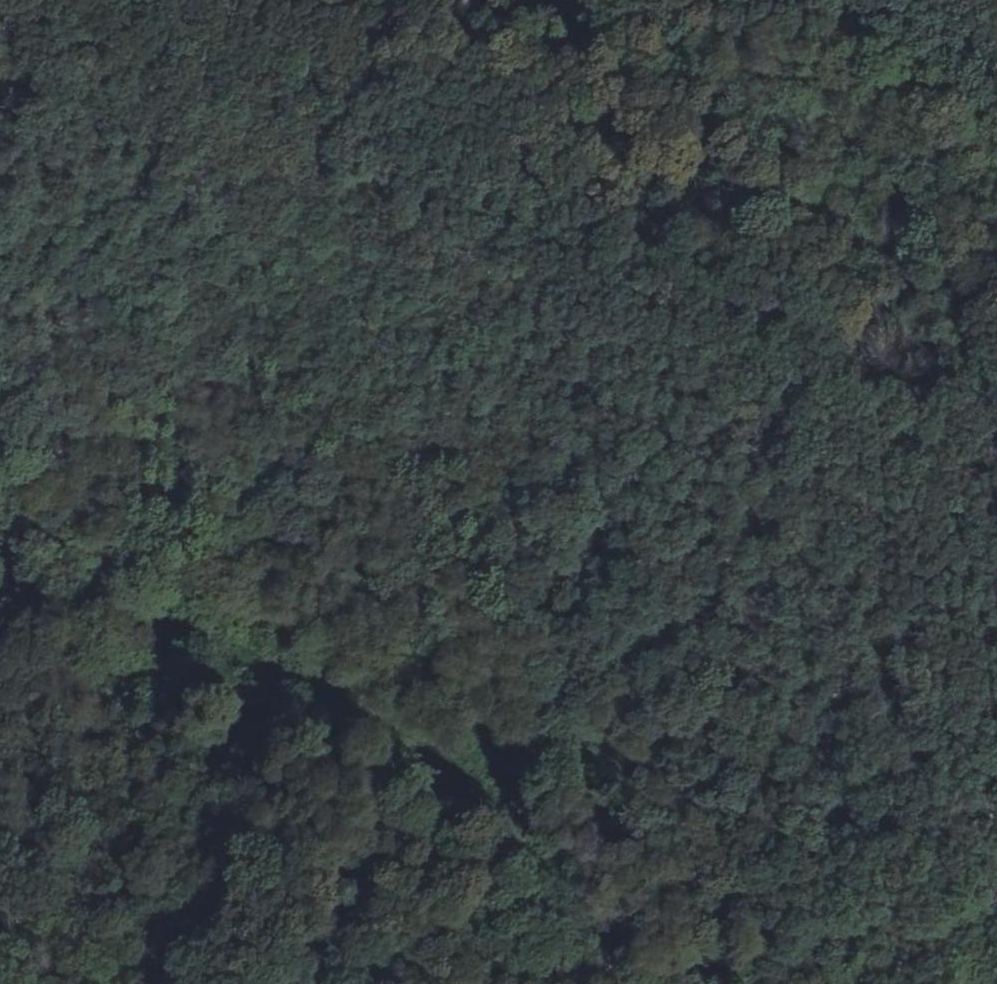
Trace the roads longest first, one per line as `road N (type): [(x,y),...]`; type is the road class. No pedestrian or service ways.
road 1 (track): [(0,607),(87,599),(178,616),(358,694),(493,801),(597,923),(617,983)]
road 2 (track): [(996,106),(813,0)]

